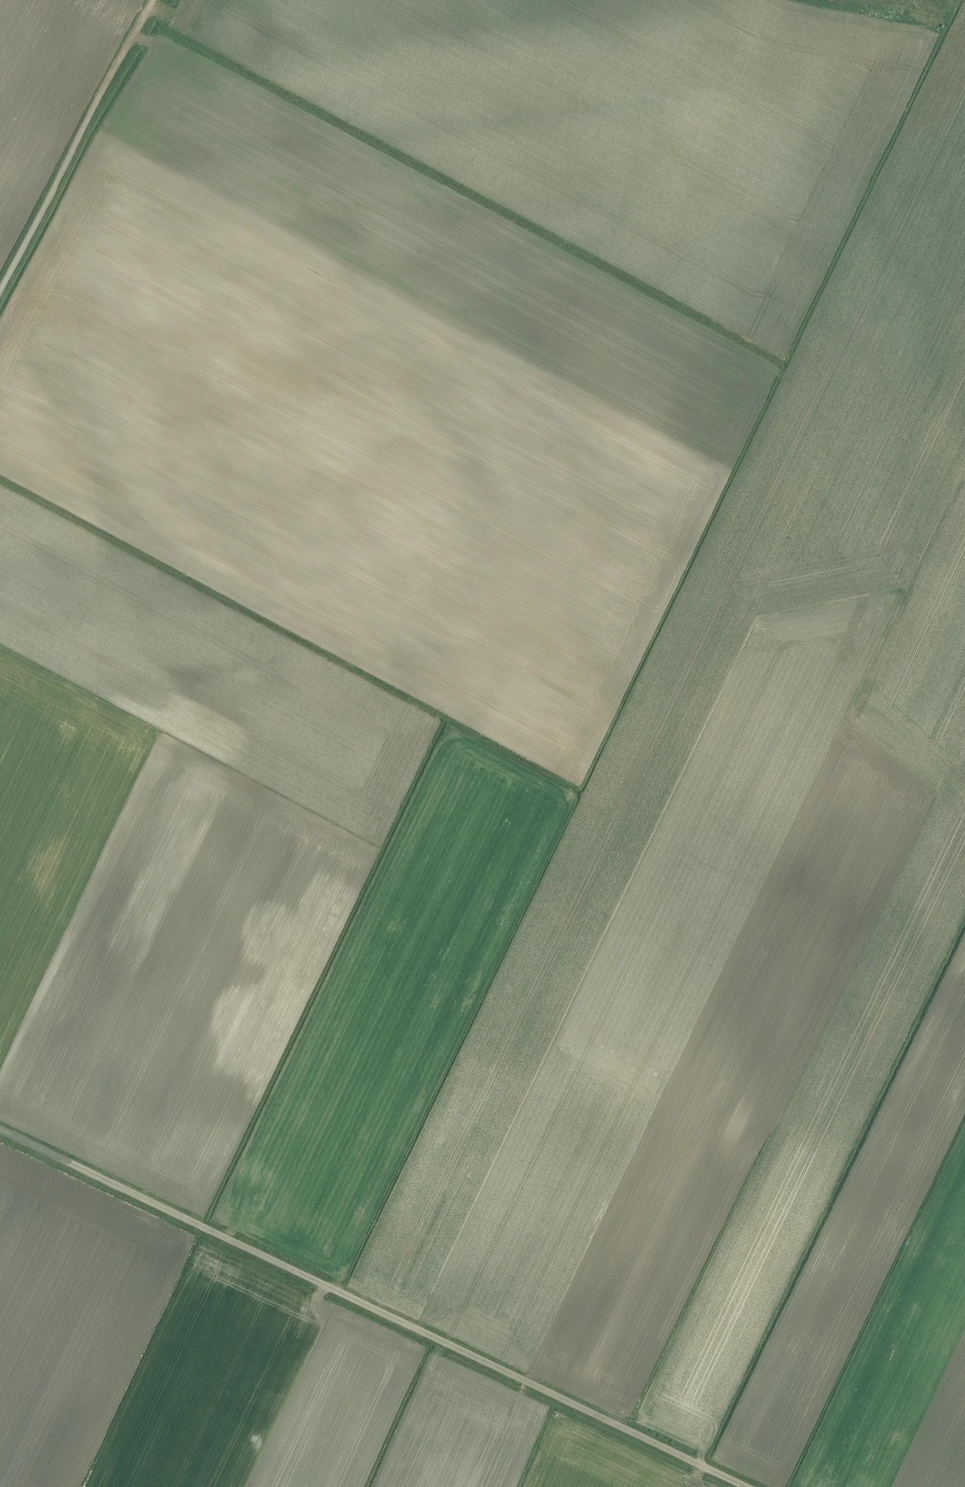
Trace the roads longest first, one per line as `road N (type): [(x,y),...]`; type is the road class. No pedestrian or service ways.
road 1 (unclassified): [(740,1486),(0,1133)]
road 2 (unclassified): [(131,39),(0,291)]

